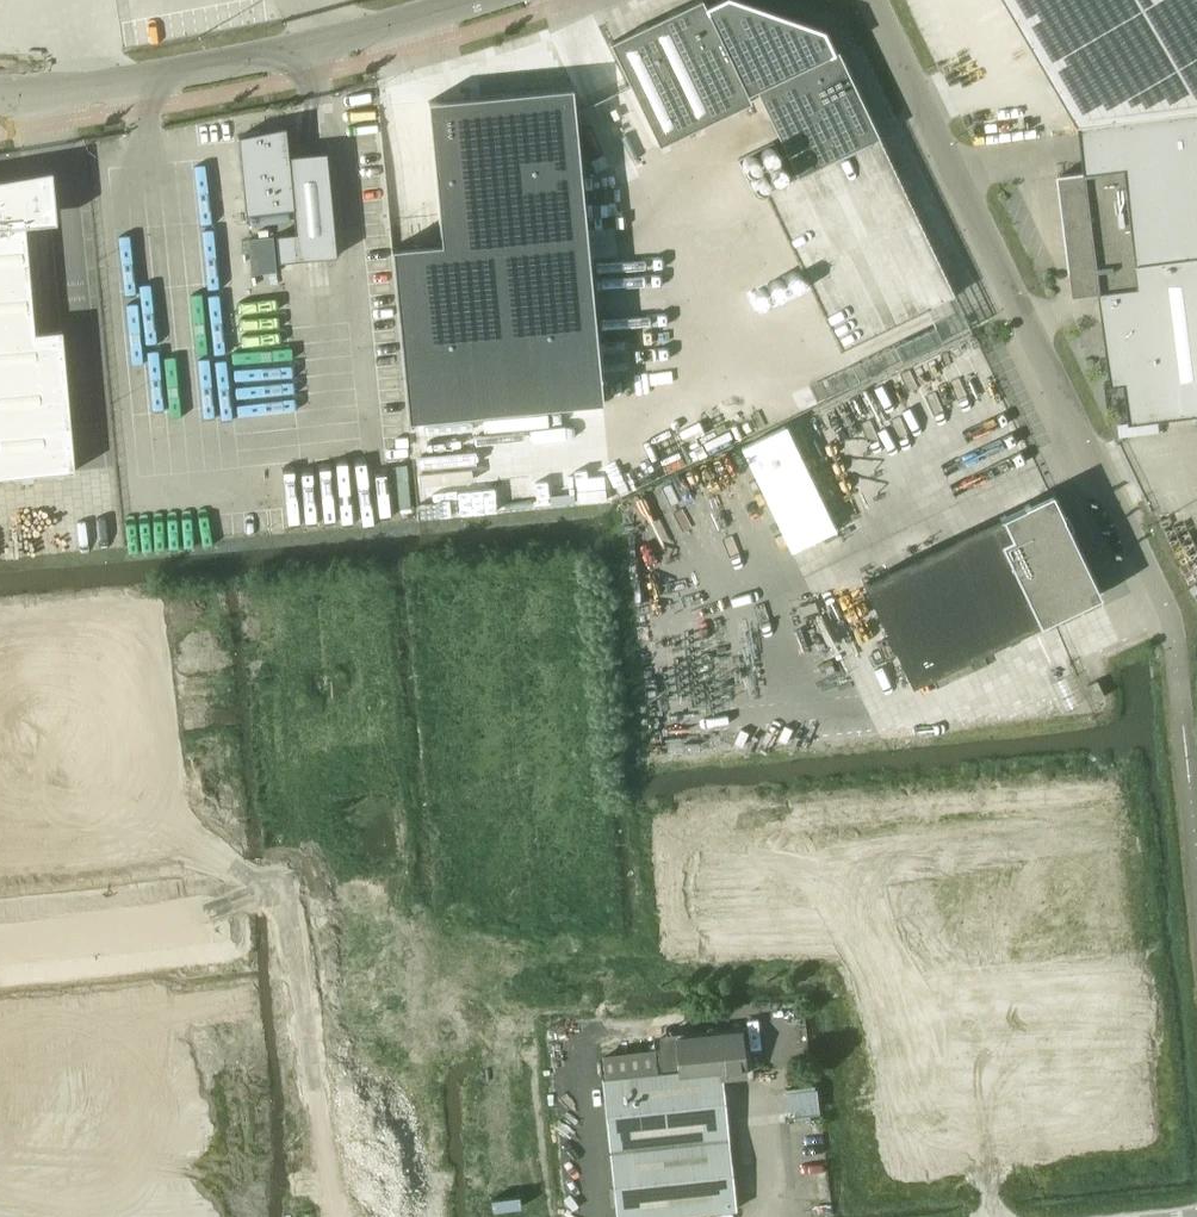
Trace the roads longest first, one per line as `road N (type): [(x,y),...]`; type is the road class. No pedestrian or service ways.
road 1 (unclassified): [(873,0),(1164,600),(1176,645)]
road 2 (unclassified): [(473,0),(263,55),(0,96)]
road 3 (unclassified): [(0,953),(262,929)]

